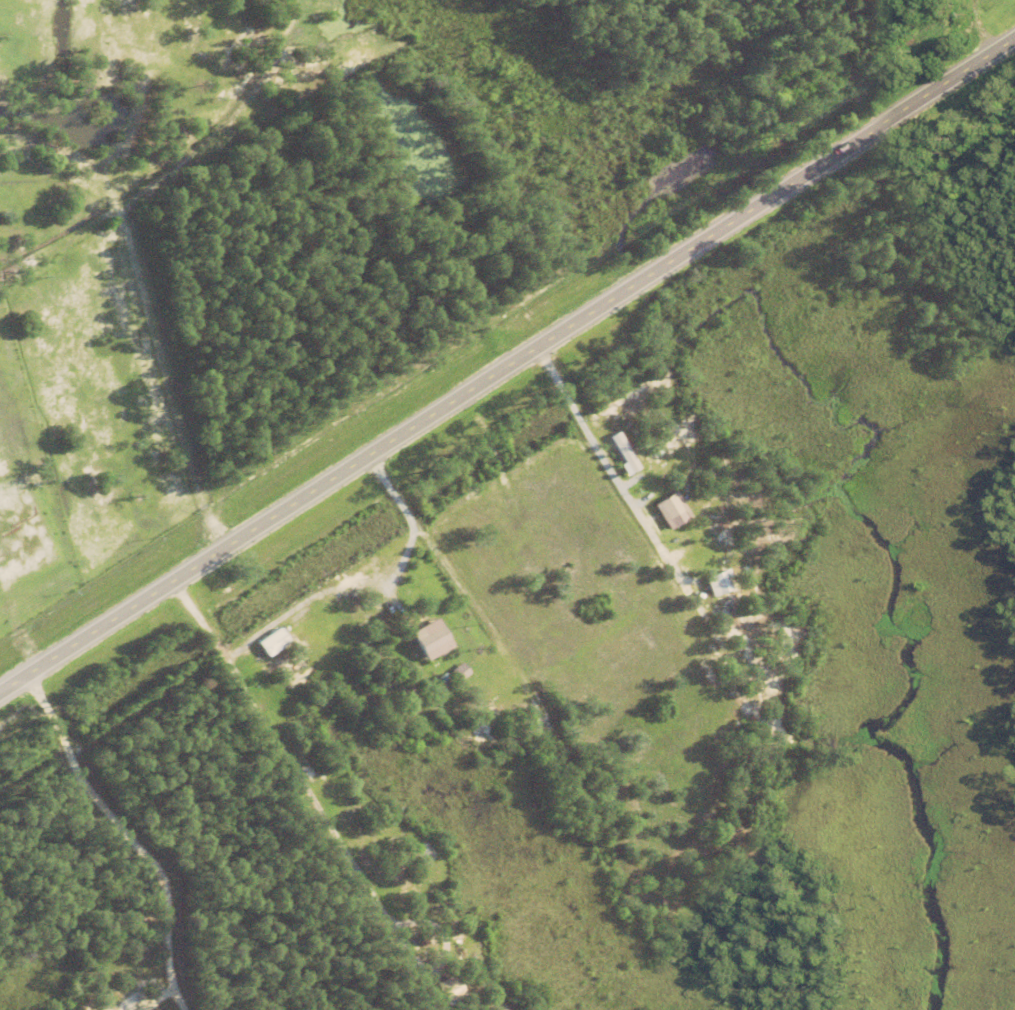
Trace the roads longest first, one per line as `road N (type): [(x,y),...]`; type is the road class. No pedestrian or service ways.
road 1 (primary): [(0,692),(1014,46)]
road 2 (residential): [(271,522),(526,885)]
road 3 (residential): [(35,668),(76,771),(169,886),(172,973),(186,1009)]

